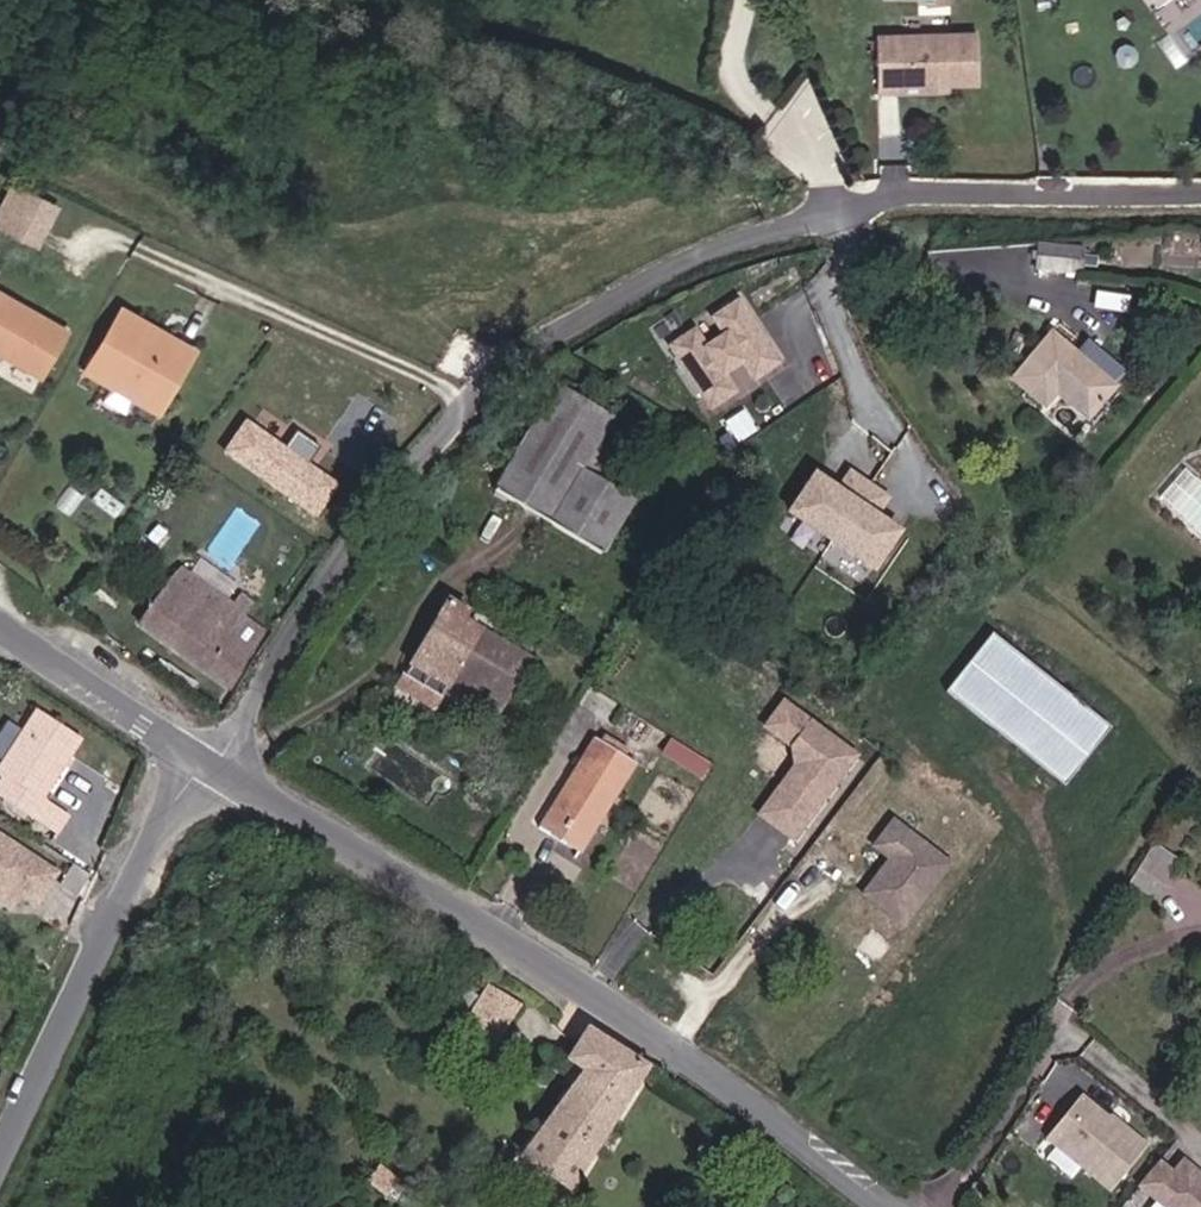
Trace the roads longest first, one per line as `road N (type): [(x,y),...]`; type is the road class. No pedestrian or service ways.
road 1 (residential): [(216,771),(367,525),(560,327),(639,284),(849,206),(924,196),(1200,192)]
road 2 (tertiary): [(216,771),(665,1044),(883,1206)]
road 3 (tertiary): [(201,761),(0,1179)]
road 4 (tertiary): [(0,628),(201,761)]

